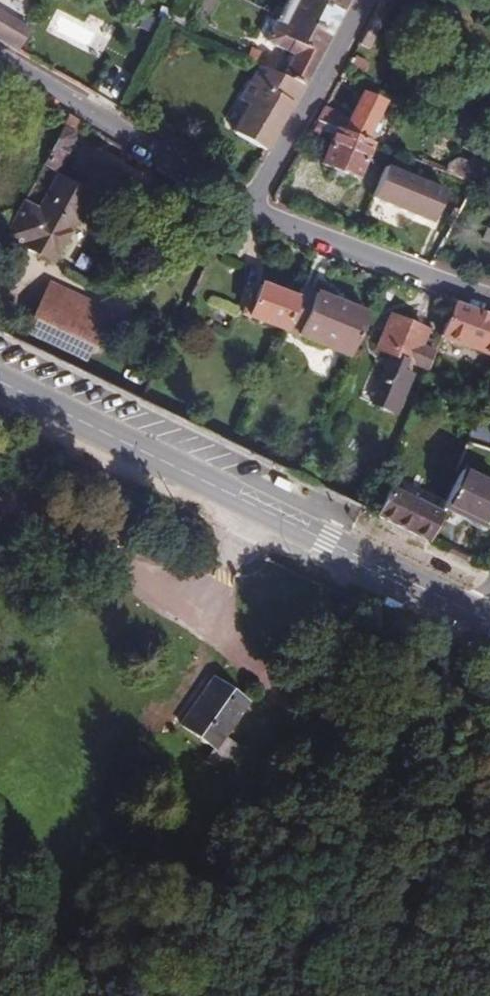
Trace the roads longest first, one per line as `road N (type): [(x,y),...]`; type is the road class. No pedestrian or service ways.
road 1 (secondary): [(0,382),(480,617)]
road 2 (residential): [(0,64),(255,210)]
road 3 (residential): [(489,300),(255,210)]
road 4 (residential): [(255,210),(364,0)]

